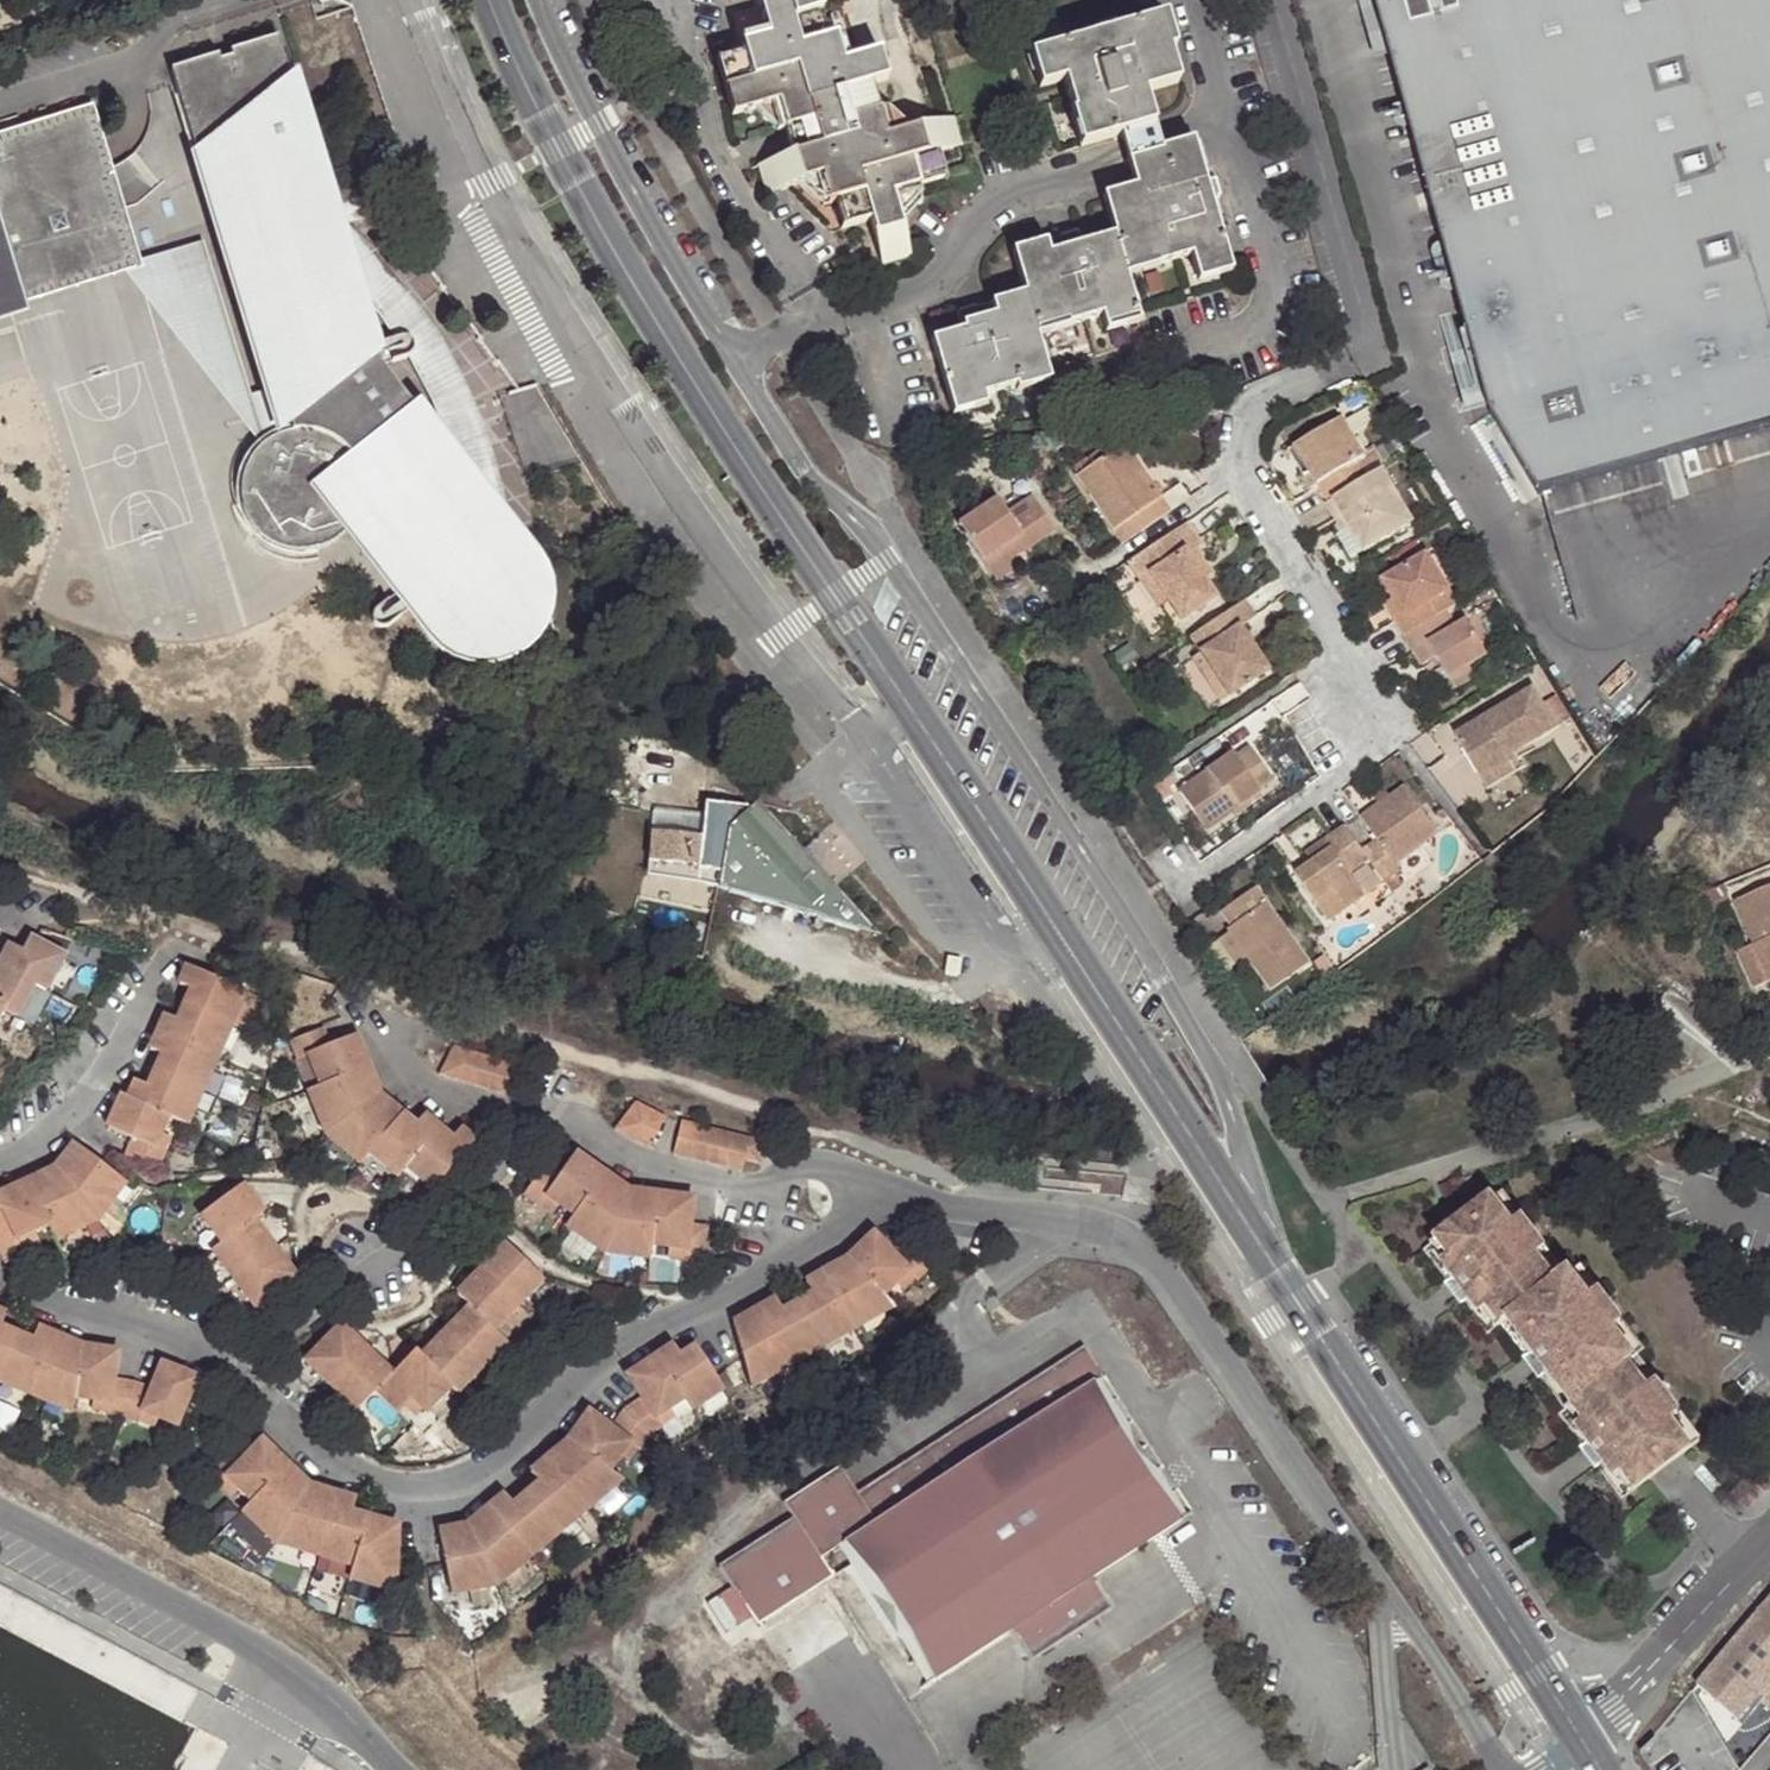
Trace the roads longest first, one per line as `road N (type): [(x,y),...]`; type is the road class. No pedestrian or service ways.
road 1 (tertiary): [(1249,1239),(1133,1050),(756,482),(555,147),(489,0)]
road 2 (unclassified): [(1249,1239),(1237,1136),(1199,1046),(882,544),(813,487),(793,455),(597,125),(539,0)]
road 3 (residential): [(0,1289),(145,1321),(219,1355),(345,1469),(407,1494),(468,1483),(591,1367),(879,1205)]
road 4 (residential): [(879,1205),(912,1202),(1096,1226),(1146,1252),(1181,1288),(1377,1576)]
road 5 (tertiary): [(1587,1747),(1249,1239)]
road 6 (residential): [(389,1032),(412,1074),(464,1105),(560,1115),(640,1161),(751,1189),(823,1164),(859,1179),(879,1205)]
road 7 (track): [(842,1681),(780,1723),(709,1741),(673,1731),(642,1706),(629,1678),(629,1649),(642,1622),(719,1530),(776,1490)]
road 8 (unclassified): [(0,1510),(289,1666),(343,1710),(396,1769)]
road 9 (residential): [(1274,0),(1363,314),(1363,329),(1347,352)]
road 10 (unclassified): [(1769,1543),(1671,1644),(1587,1747)]
road 11 (residential): [(168,962),(97,1085),(61,1125),(0,1163)]
road 12 (residential): [(1500,1769),(1377,1576)]
road 13 (residential): [(1377,1576),(1397,1769)]

